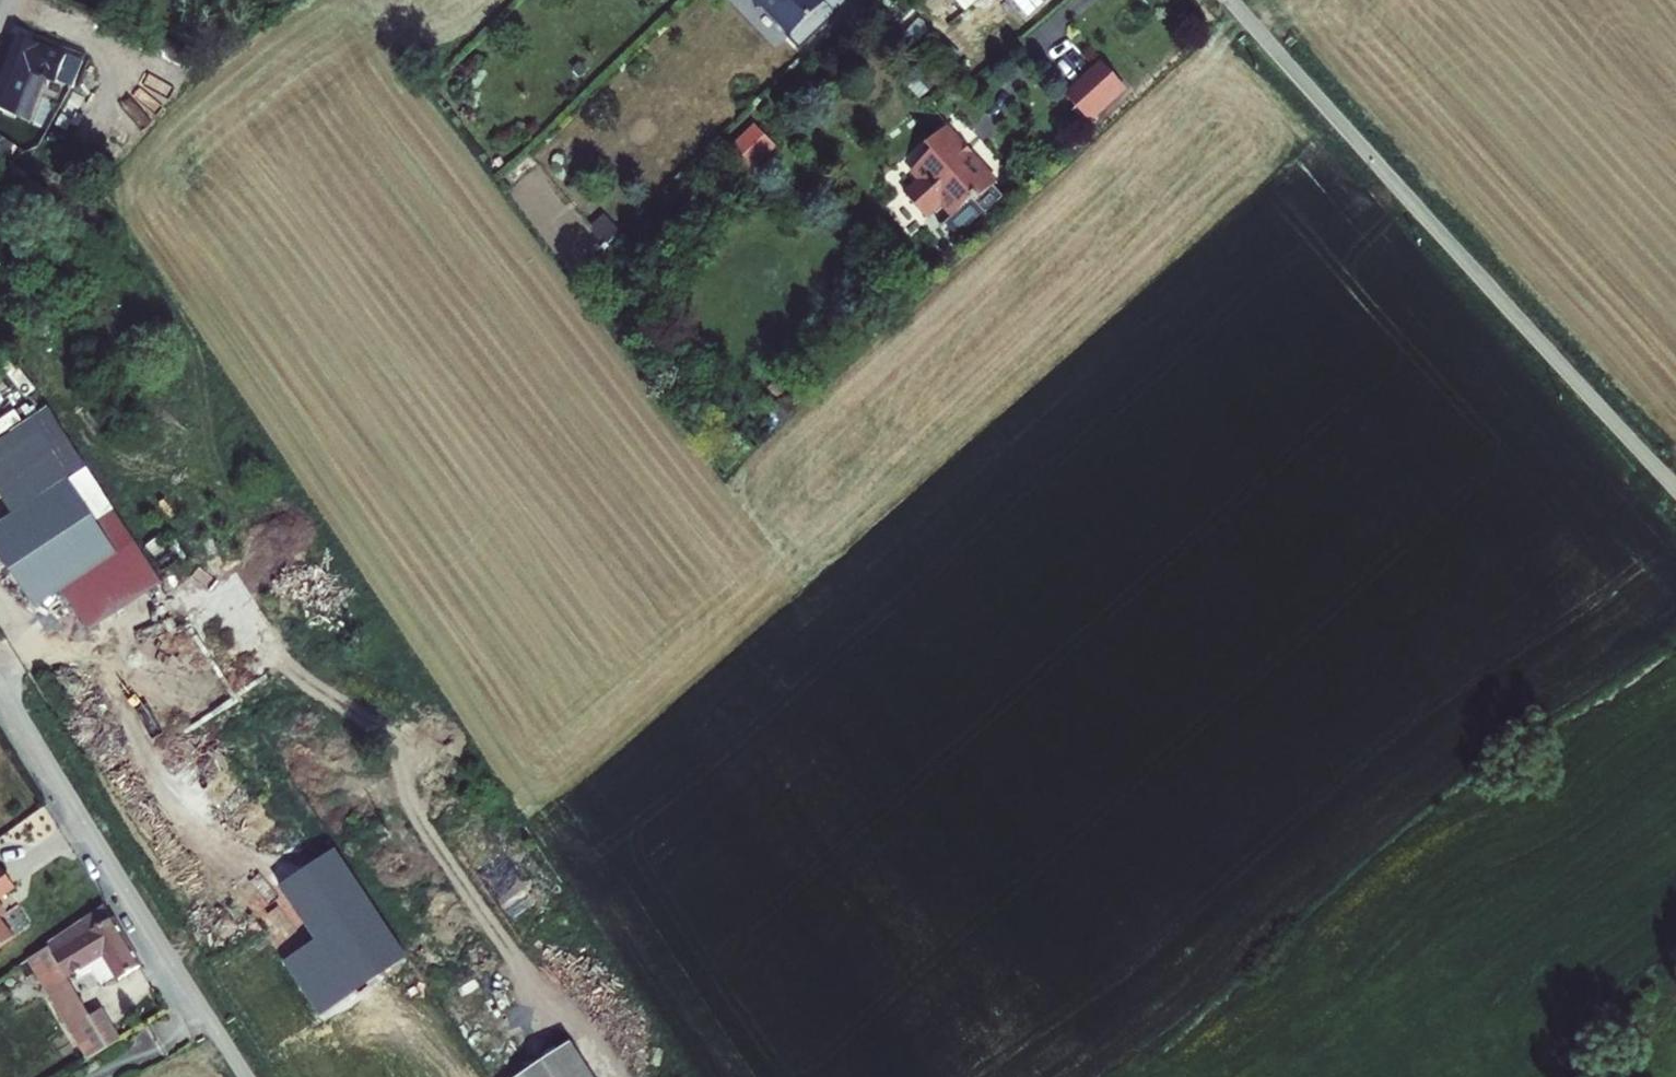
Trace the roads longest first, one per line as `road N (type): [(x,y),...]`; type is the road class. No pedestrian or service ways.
road 1 (unclassified): [(1675,489),(1253,28)]
road 2 (unclassified): [(0,686),(245,1076)]

